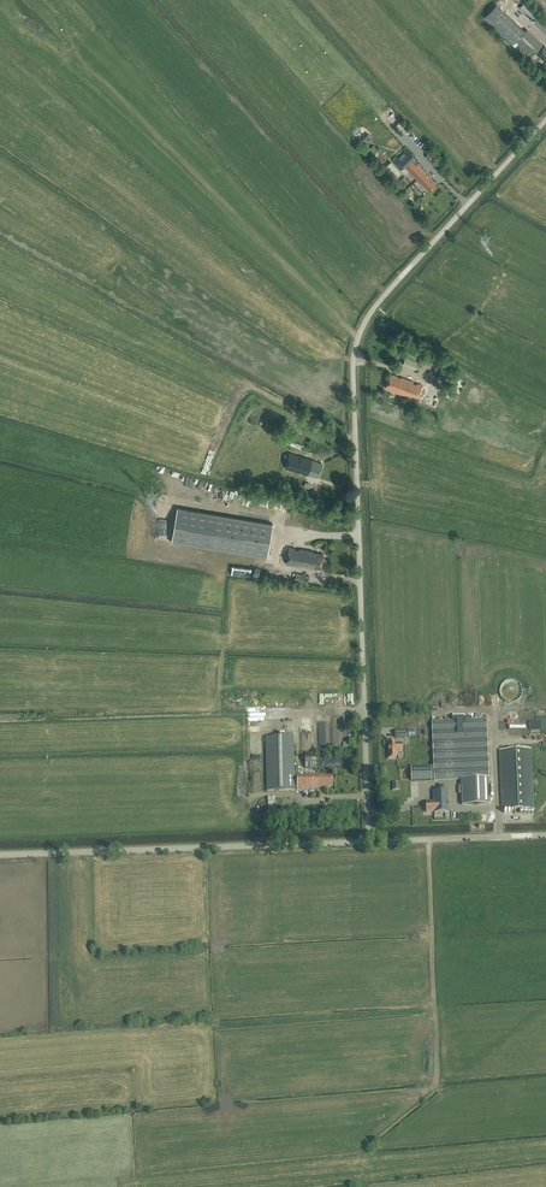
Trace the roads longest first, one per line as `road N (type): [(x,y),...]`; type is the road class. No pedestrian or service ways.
road 1 (unclassified): [(369,841),(354,347),(381,298),(545,119)]
road 2 (unclassified): [(0,854),(369,841)]
road 3 (unclassified): [(369,841),(545,834)]

